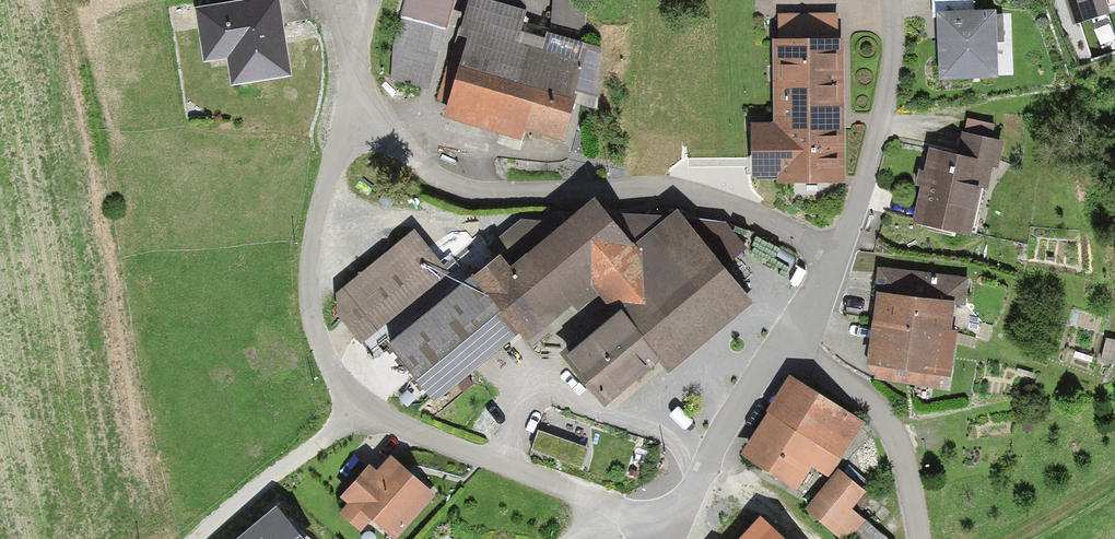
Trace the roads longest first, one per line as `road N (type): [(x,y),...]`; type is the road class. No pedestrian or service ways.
road 1 (unclassified): [(366,0),(310,284),(328,347),(360,406),(676,526)]
road 2 (unclassified): [(892,0),(893,81),(854,219),(785,343)]
road 3 (residential): [(785,343),(885,422),(904,461),(920,538)]
road 4 (unclassified): [(785,343),(676,526)]
road 5 (track): [(197,538),(360,406)]

